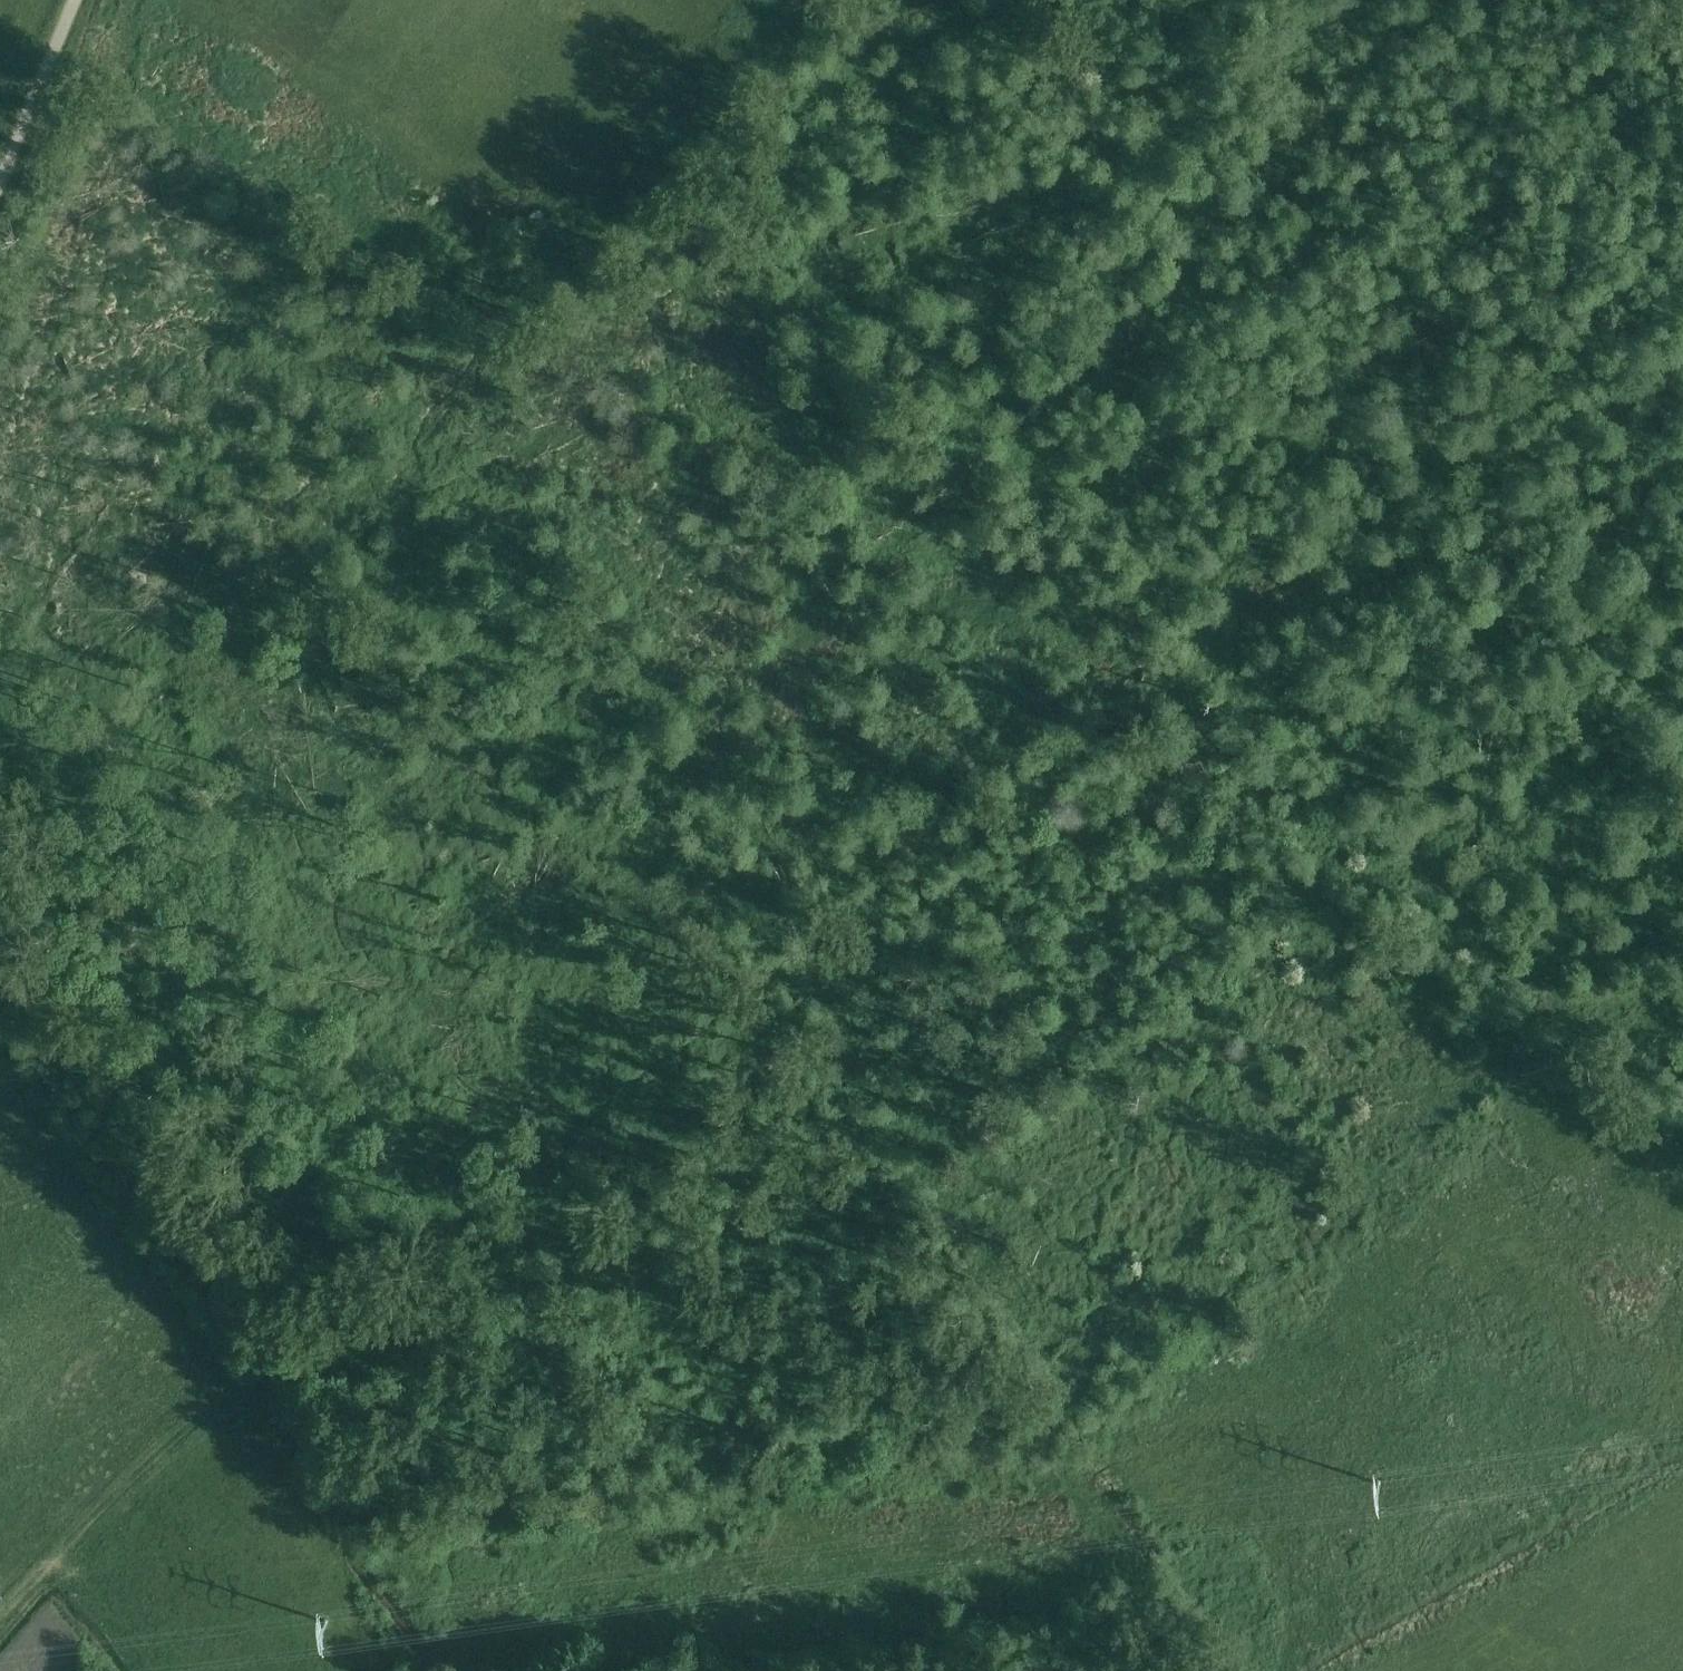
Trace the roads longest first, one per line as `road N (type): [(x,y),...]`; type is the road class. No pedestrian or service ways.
road 1 (track): [(0,1632),(202,1419),(351,1325),(434,1294),(784,1244),(873,1219),(893,1219),(922,1242),(1081,1468)]
road 2 (unclassified): [(0,185),(75,0)]

